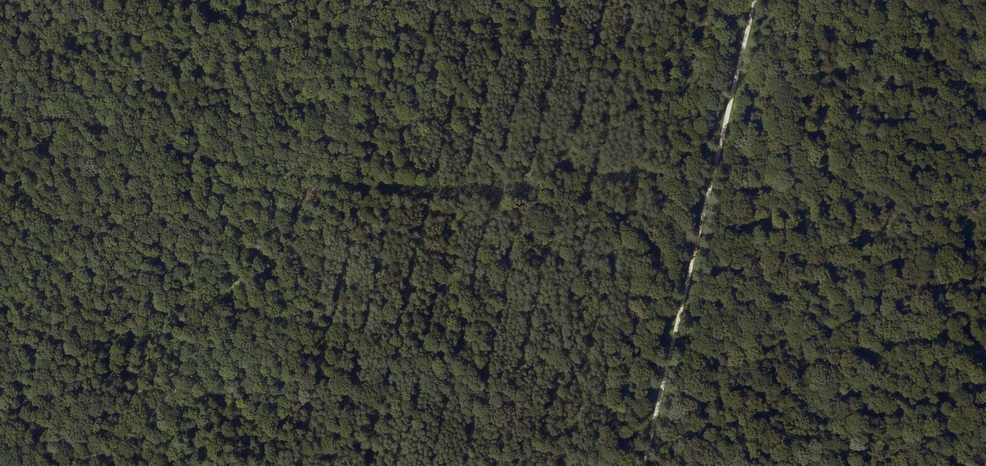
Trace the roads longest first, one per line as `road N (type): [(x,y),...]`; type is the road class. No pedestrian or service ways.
road 1 (track): [(645,465),(757,0)]

